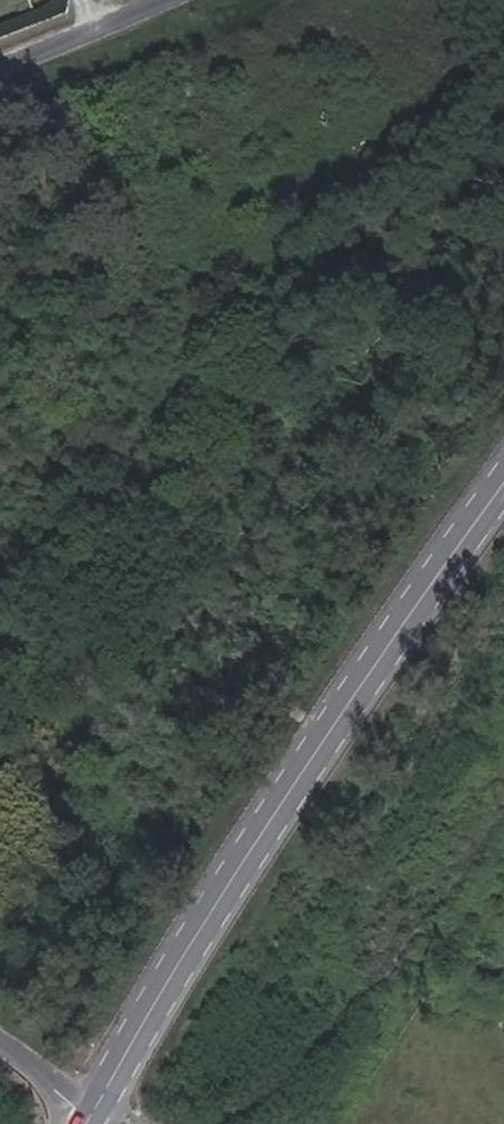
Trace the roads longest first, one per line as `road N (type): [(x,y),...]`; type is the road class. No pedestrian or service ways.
road 1 (tertiary): [(101,1099),(215,904),(503,493)]
road 2 (residential): [(0,76),(191,0)]
road 3 (residential): [(0,1033),(101,1099)]

